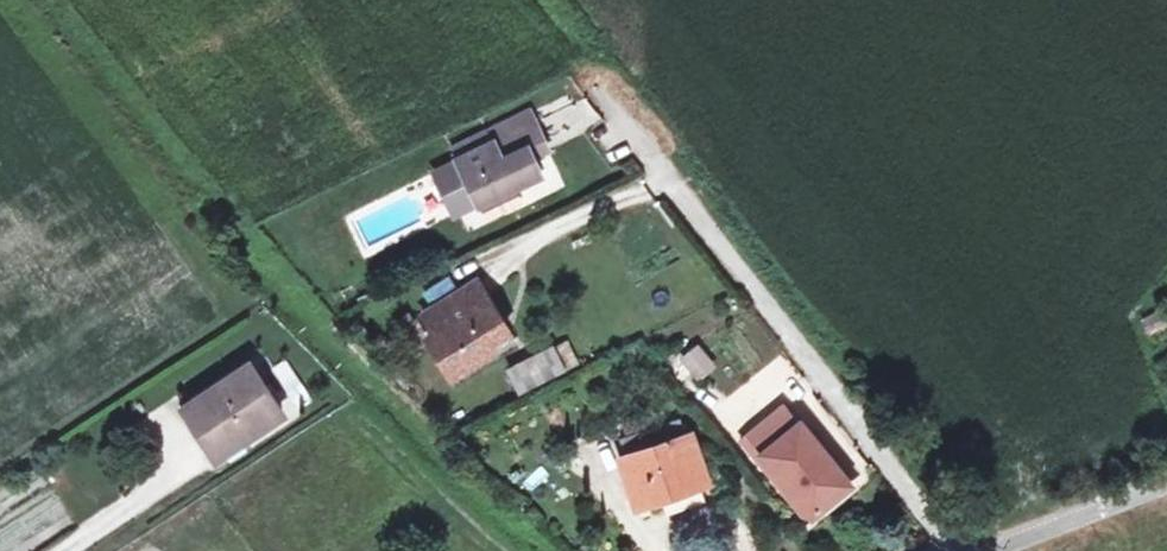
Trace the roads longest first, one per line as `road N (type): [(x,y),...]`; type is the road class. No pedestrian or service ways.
road 1 (unclassified): [(996,550),(1166,483)]

